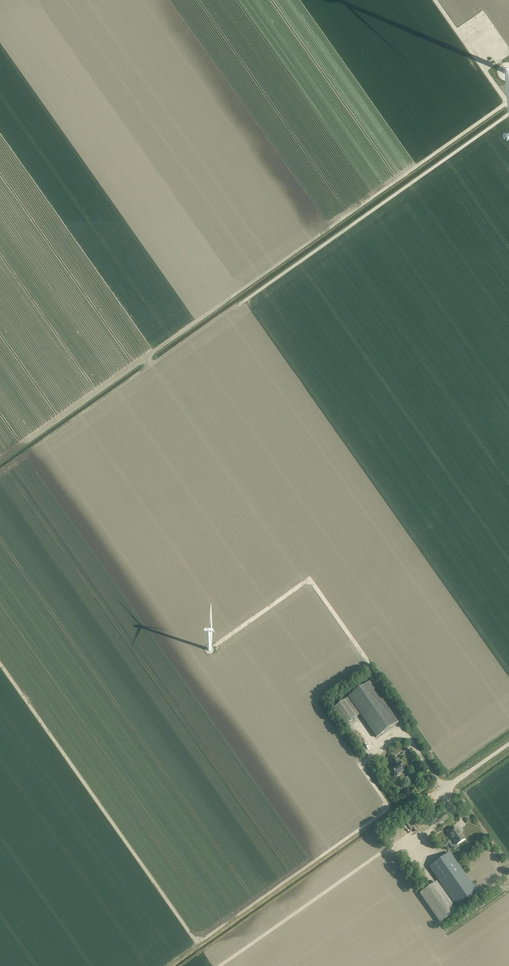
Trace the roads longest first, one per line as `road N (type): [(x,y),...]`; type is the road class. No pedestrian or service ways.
road 1 (track): [(508,102),(233,296)]
road 2 (track): [(508,115),(239,306)]

